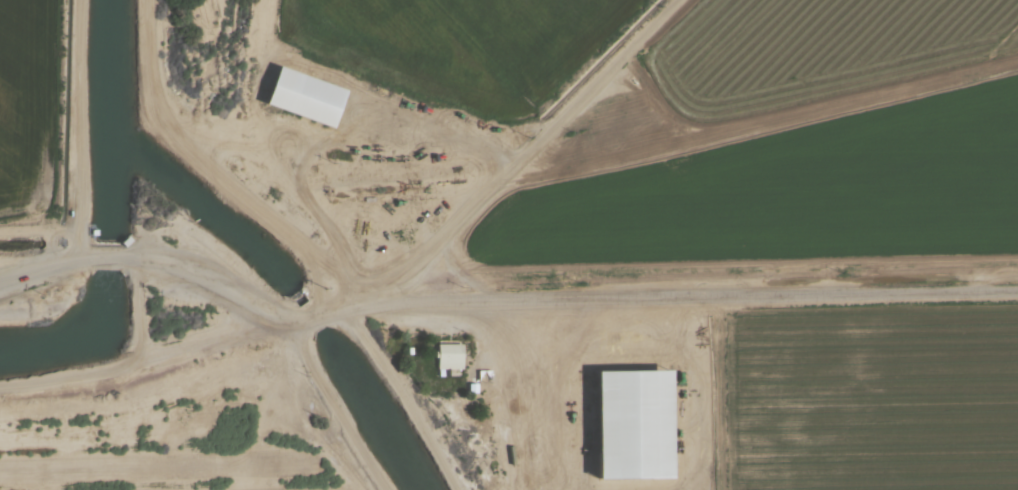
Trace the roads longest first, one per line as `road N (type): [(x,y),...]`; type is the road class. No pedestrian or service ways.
road 1 (residential): [(1017,291),(350,309)]
road 2 (residential): [(291,321),(161,261)]

